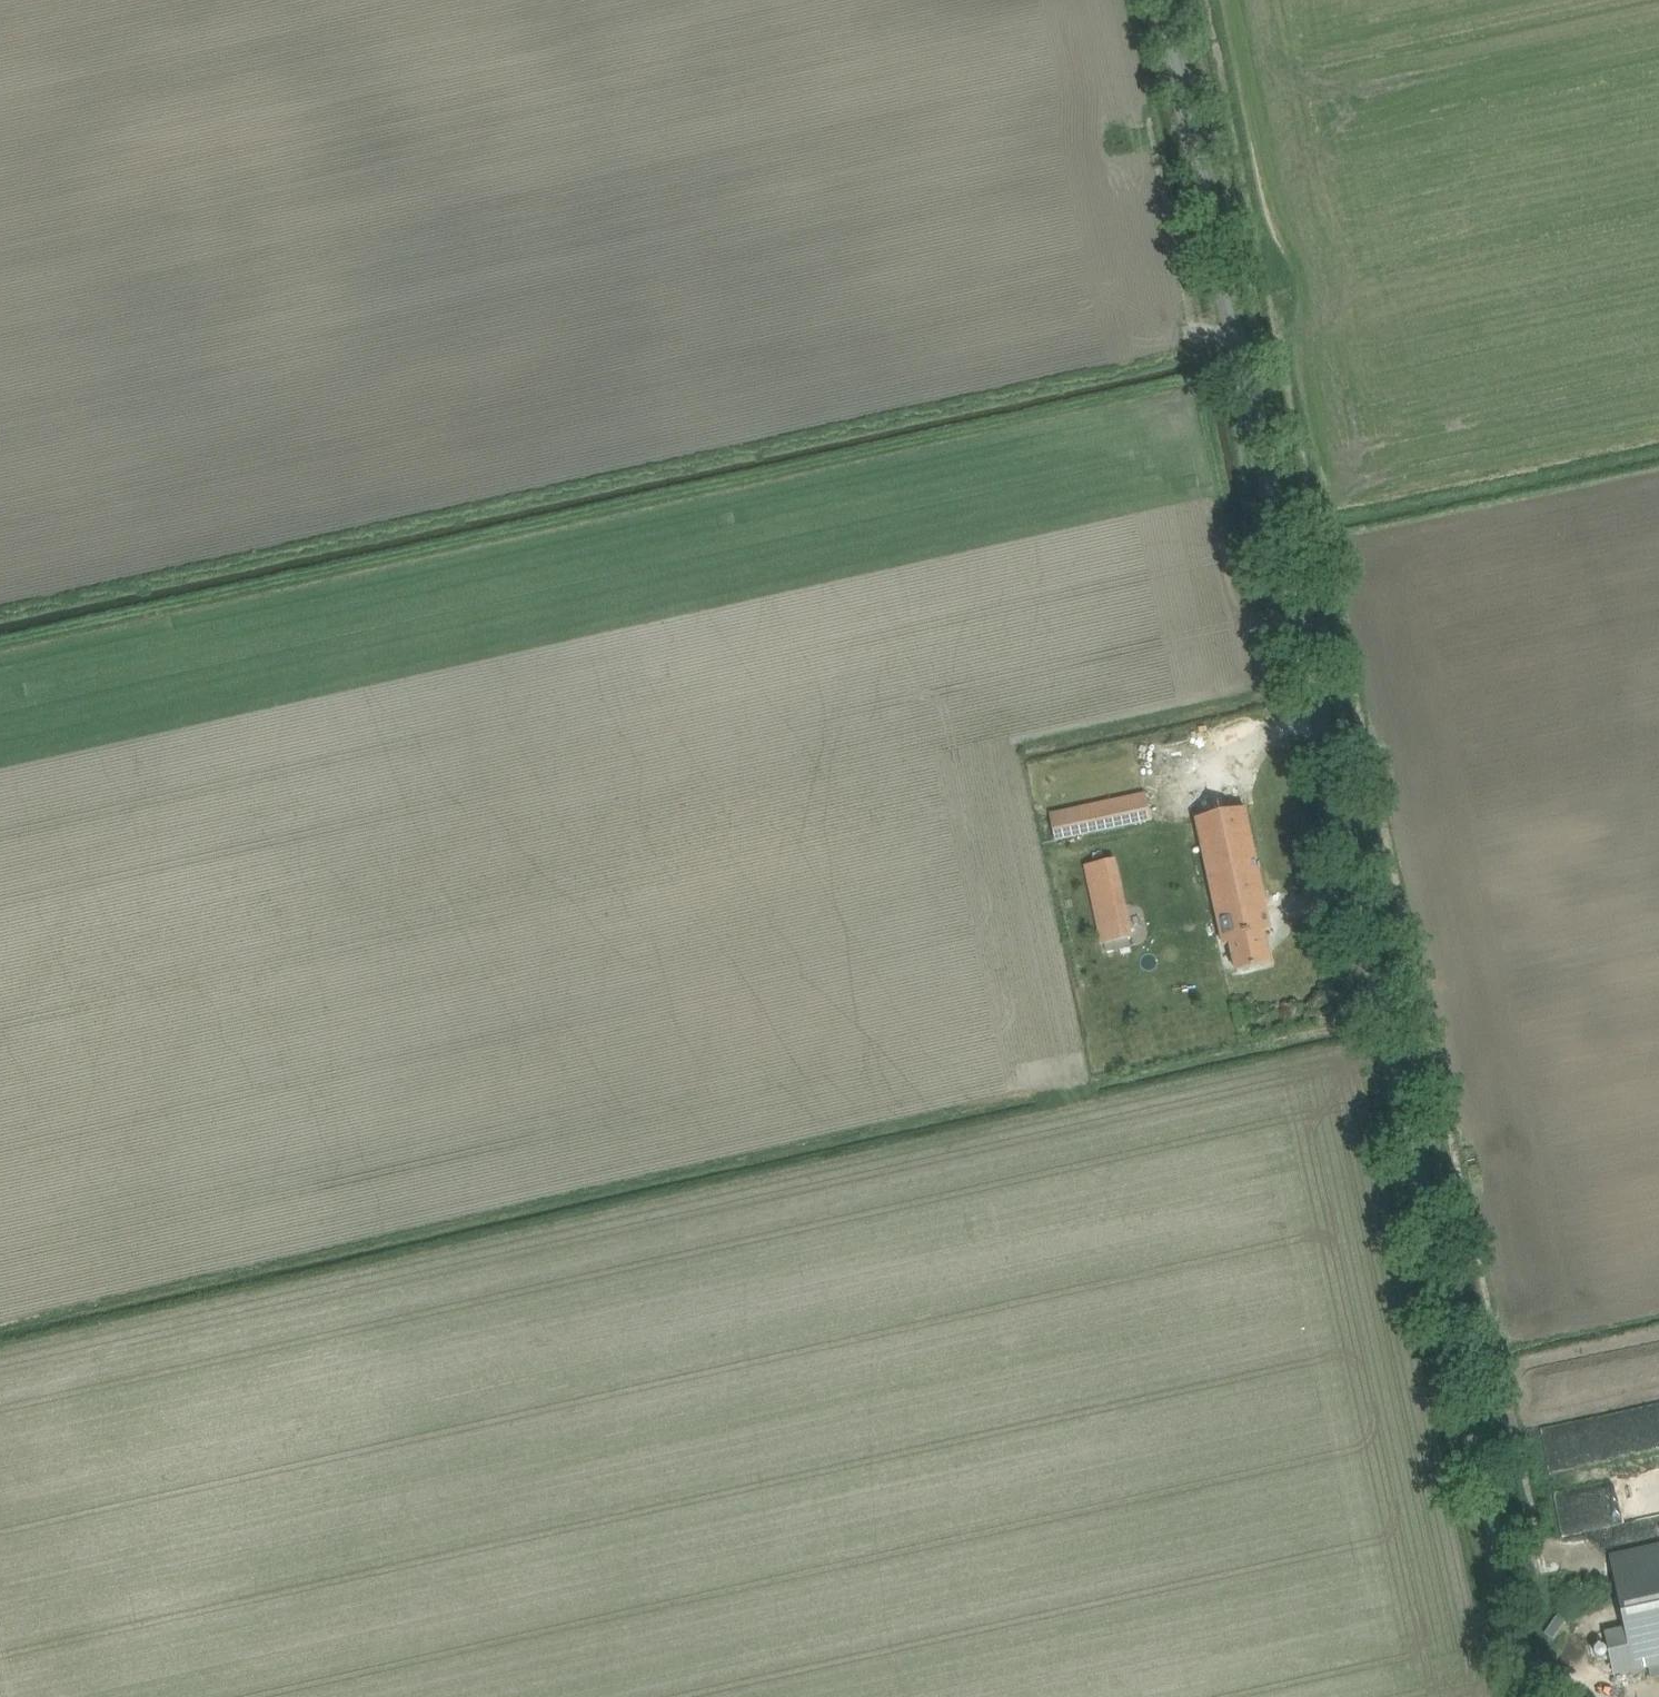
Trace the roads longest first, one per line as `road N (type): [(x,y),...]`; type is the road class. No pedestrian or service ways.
road 1 (unclassified): [(1533,1696),(1170,0)]

